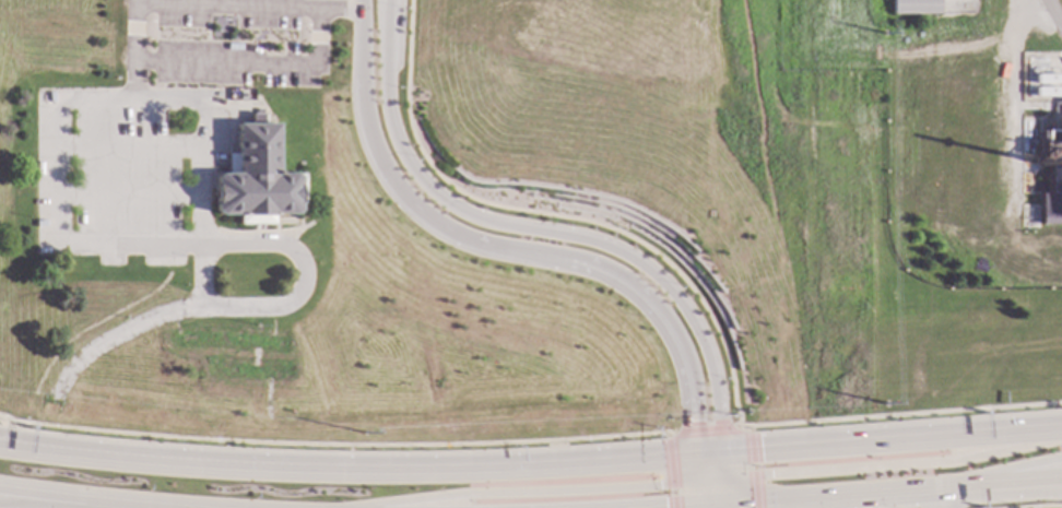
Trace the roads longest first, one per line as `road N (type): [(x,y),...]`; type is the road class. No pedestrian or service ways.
road 1 (primary): [(697,454),(544,468),(335,471),(19,447)]
road 2 (tertiary): [(723,453),(715,362),(691,308),(664,277),(622,249),(475,218),(436,196),(412,168),(388,109),(387,0)]
road 3 (tertiary): [(362,0),(365,110),(394,180),(446,229),(610,272),(639,290),(686,357),(697,454)]
road 4 (primary): [(1061,434),(952,463),(754,477),(724,487)]
road 5 (primary): [(1061,428),(723,453)]
road 6 (primary): [(725,507),(1061,482)]
road 7 (primary): [(369,507),(699,477)]

